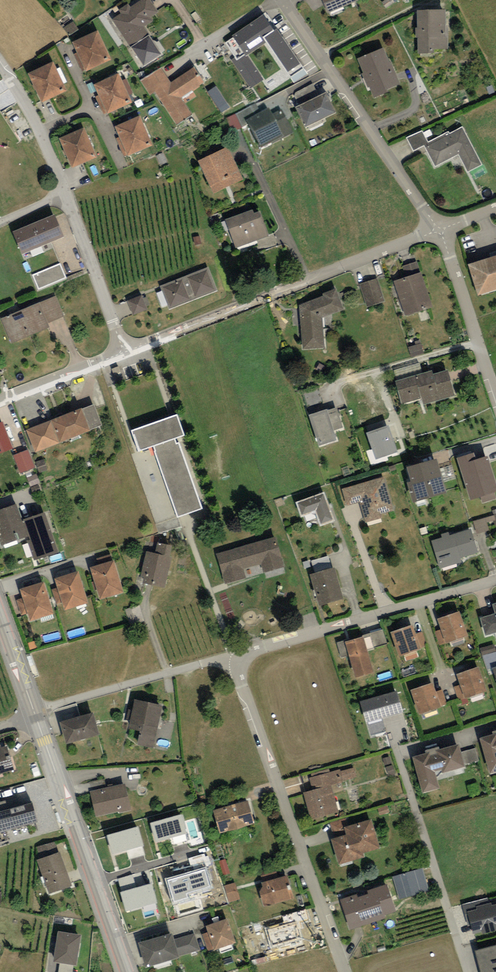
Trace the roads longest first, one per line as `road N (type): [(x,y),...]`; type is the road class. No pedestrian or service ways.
road 1 (unclassified): [(124,353),(438,229)]
road 2 (residential): [(233,656),(346,971)]
road 3 (residential): [(438,229),(282,0)]
road 4 (residential): [(233,656),(495,580)]
road 5 (secondary): [(127,971),(37,718)]
road 6 (residential): [(35,711),(233,656)]
road 7 (residential): [(438,229),(495,401)]
road 8 (residential): [(67,193),(124,353)]
road 9 (residential): [(0,68),(67,193)]
road 10 (unclassified): [(0,403),(124,353)]

